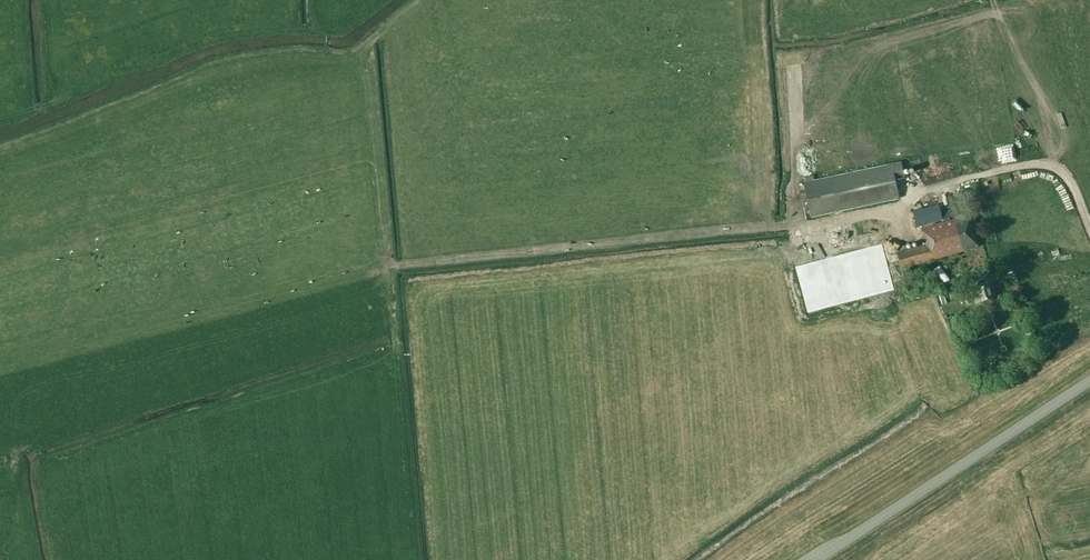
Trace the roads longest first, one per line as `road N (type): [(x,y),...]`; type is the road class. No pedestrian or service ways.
road 1 (tertiary): [(816,559),(1089,381)]

